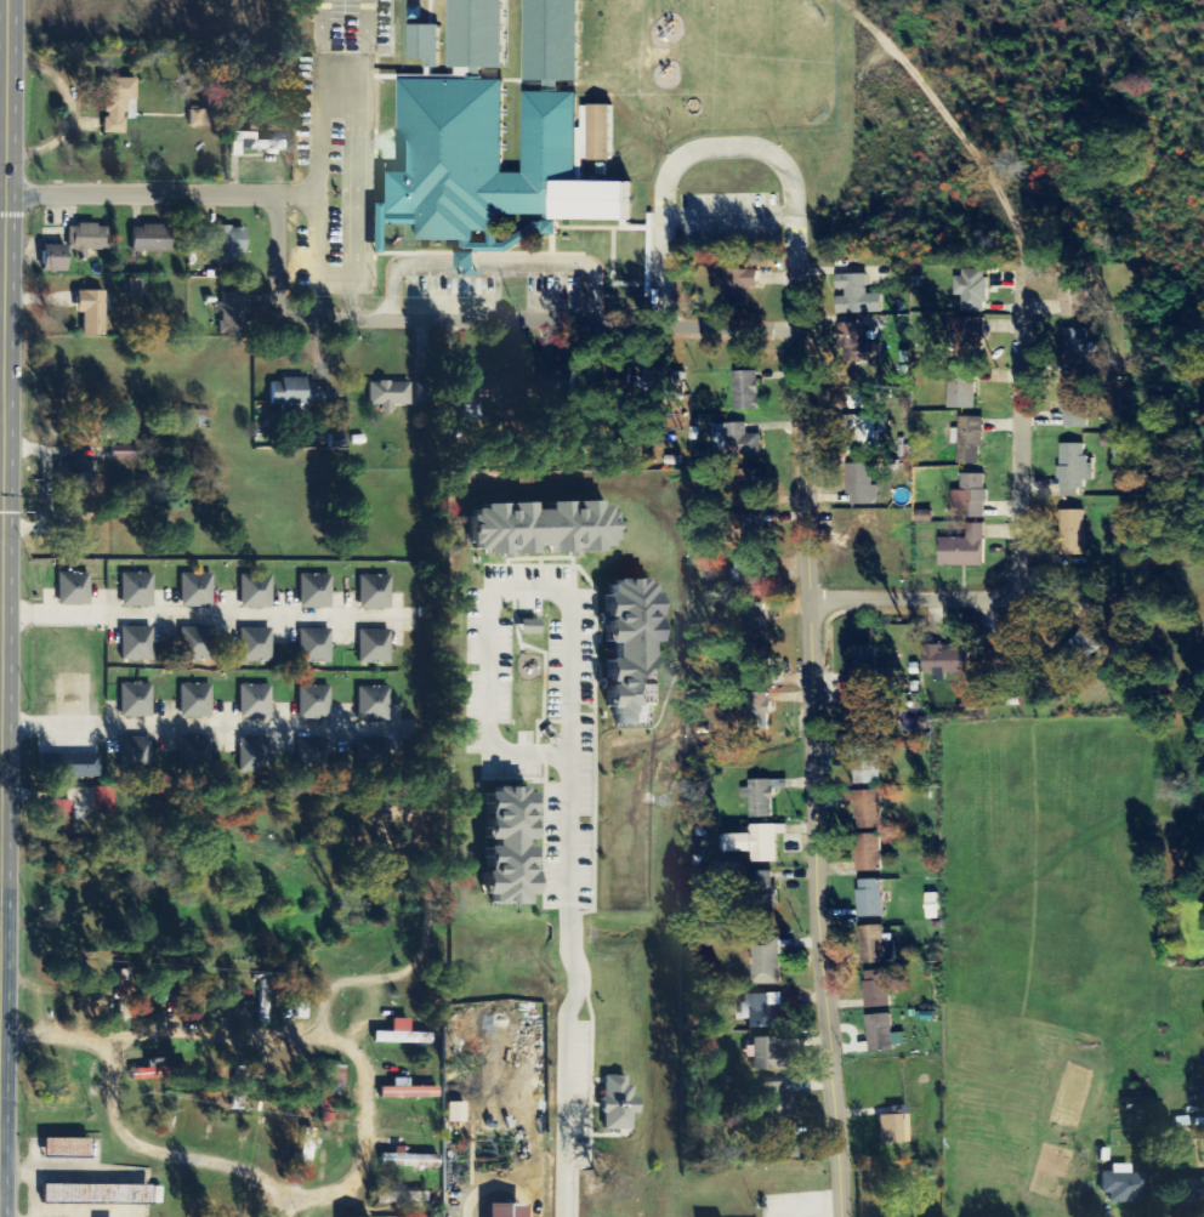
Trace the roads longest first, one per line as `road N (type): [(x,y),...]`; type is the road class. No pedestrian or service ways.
road 1 (residential): [(843,1216),(814,811),(796,271)]
road 2 (residential): [(584,1216),(591,597)]
road 3 (secondary): [(4,0),(0,614)]
road 4 (residential): [(813,605),(1006,599),(1032,582),(1035,254)]
road 5 (residential): [(0,1036),(317,1039),(352,1050),(367,1068),(365,1141),(354,1175)]
road 6 (residential): [(797,326),(319,322)]
road 7 (residential): [(409,727),(0,726)]
road 8 (residential): [(0,614),(408,614)]
road 9 (residential): [(95,1036),(108,1057),(107,1105),(120,1134),(307,1196),(336,1190),(354,1175)]
road 10 (residential): [(319,195),(2,192)]

